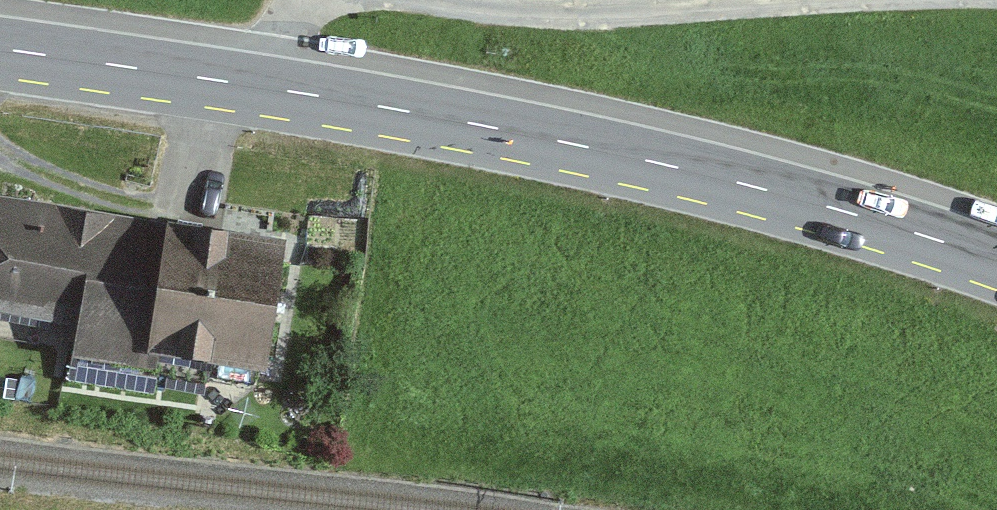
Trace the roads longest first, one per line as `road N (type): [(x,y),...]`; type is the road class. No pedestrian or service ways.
road 1 (primary): [(272,87),(760,187),(996,262)]
road 2 (unclassified): [(398,0),(554,17),(834,0)]
road 3 (primary): [(0,48),(272,87)]

